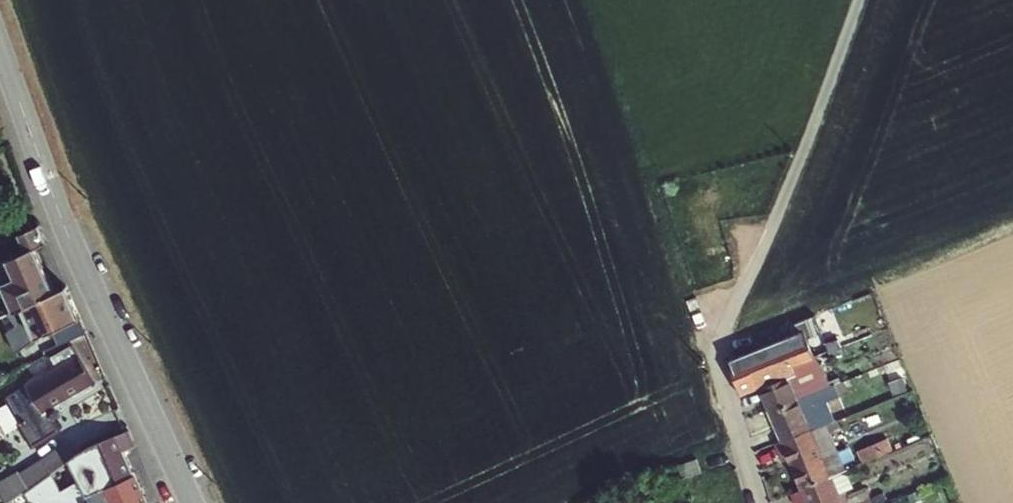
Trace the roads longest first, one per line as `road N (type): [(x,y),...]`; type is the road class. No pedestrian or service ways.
road 1 (residential): [(760,502),(719,370),(722,340),(860,0)]
road 2 (tertiary): [(191,502),(63,223),(0,47)]

